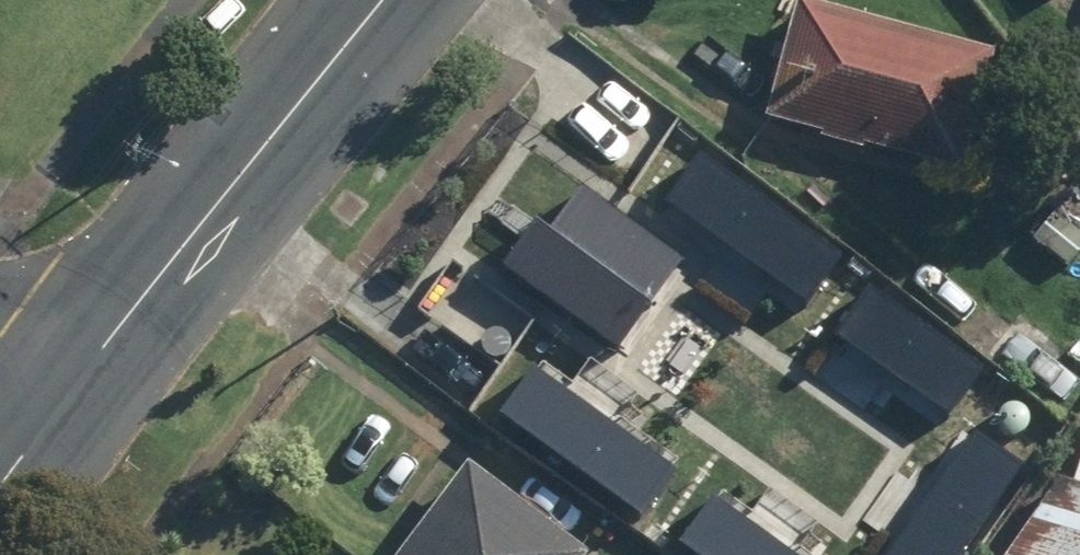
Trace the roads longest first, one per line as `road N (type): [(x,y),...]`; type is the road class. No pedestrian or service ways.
road 1 (tertiary): [(49,421),(381,0)]

